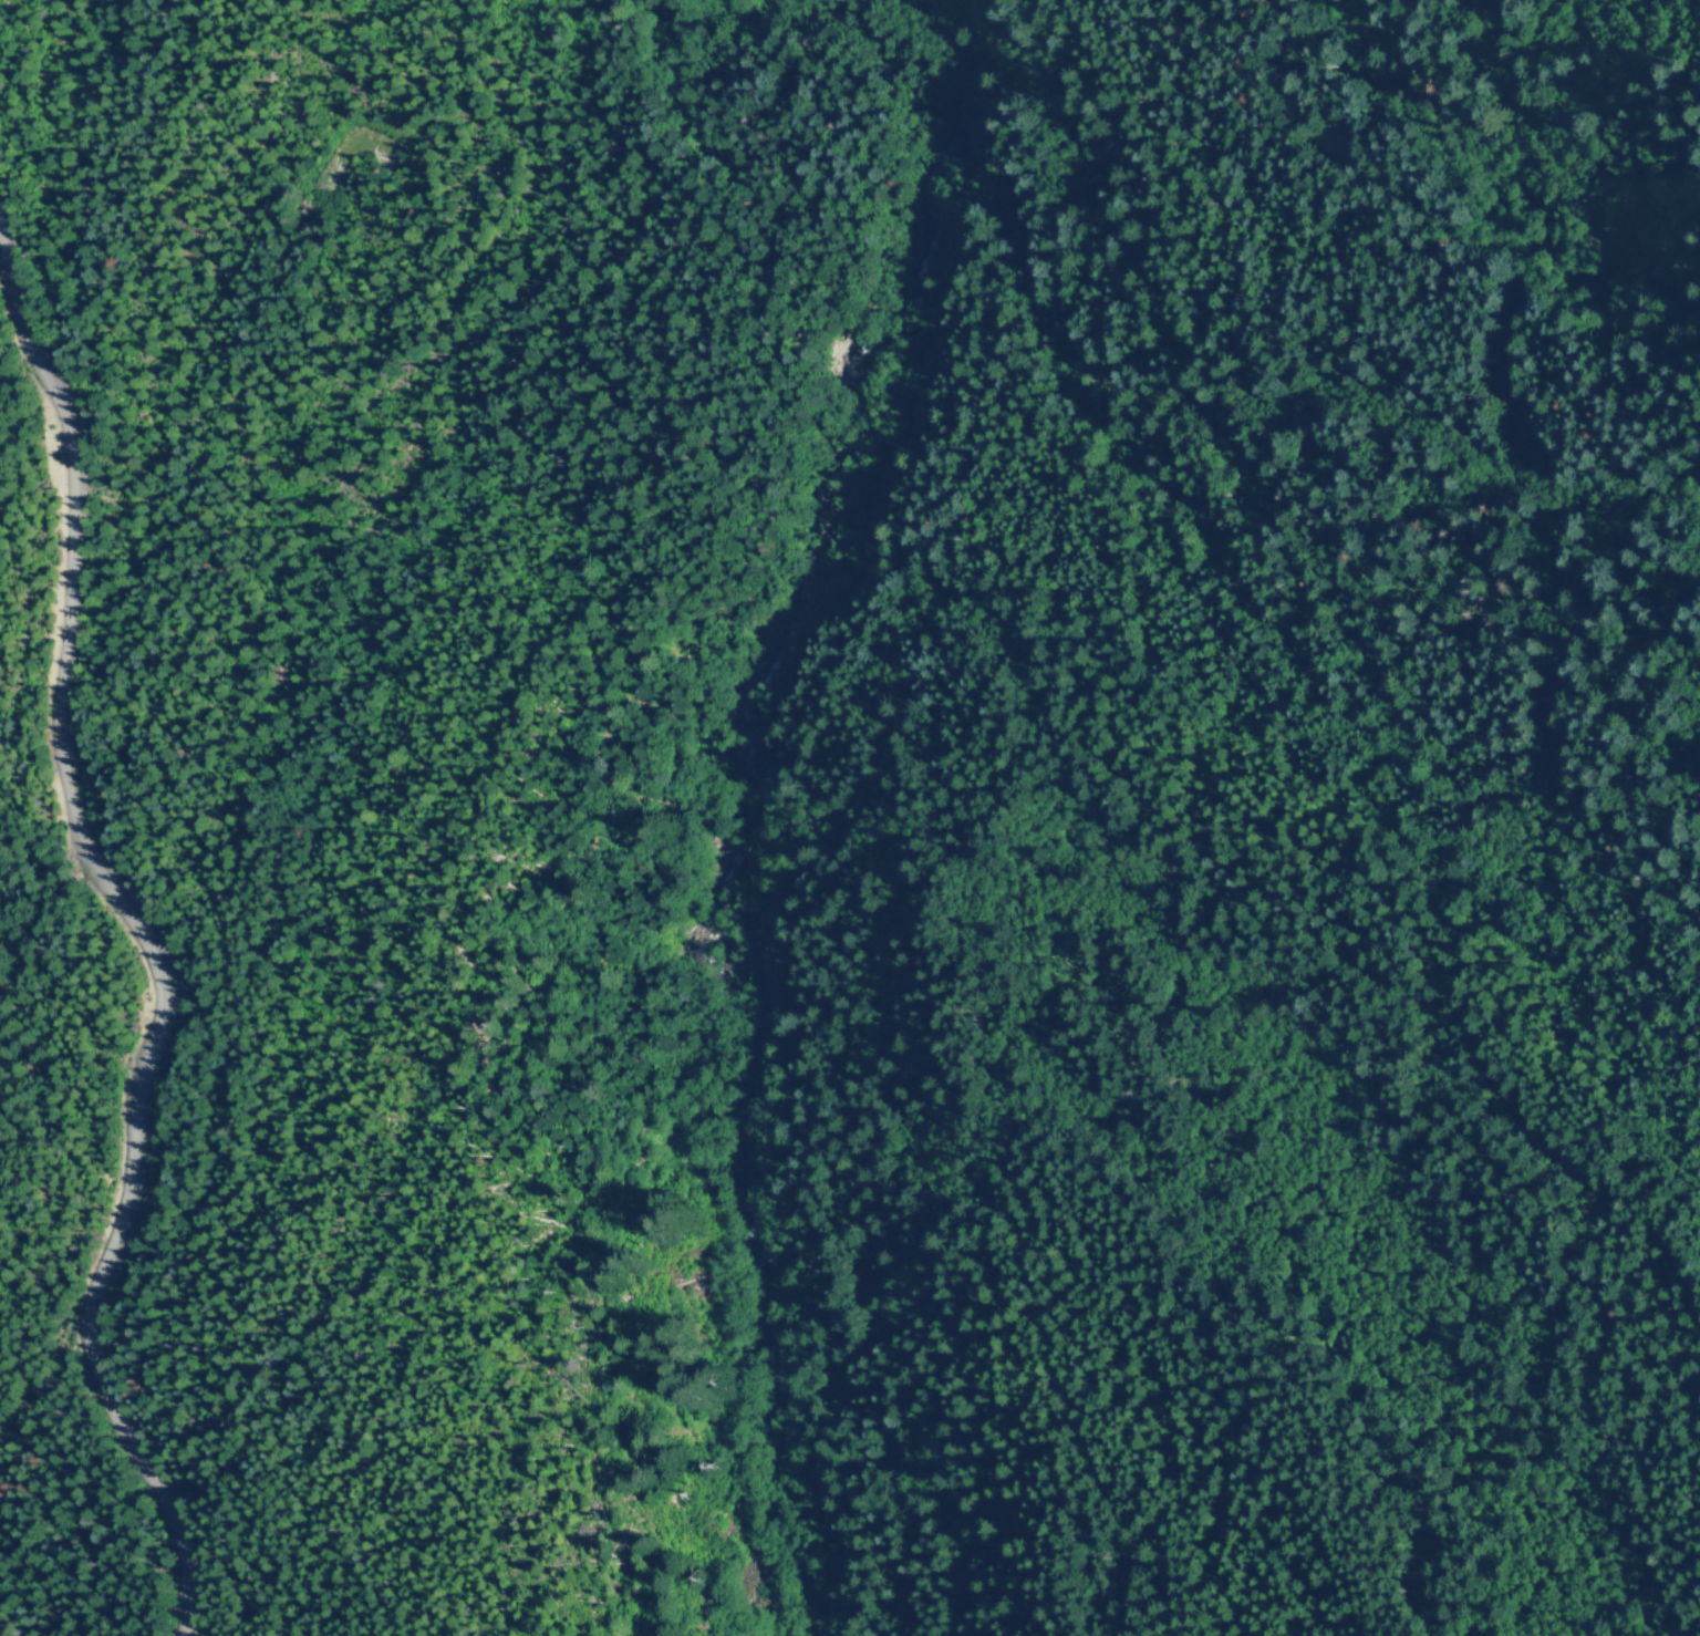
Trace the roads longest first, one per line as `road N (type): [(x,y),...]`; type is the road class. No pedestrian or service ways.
road 1 (residential): [(0,214),(73,425),(61,694),(80,836),(165,986),(134,1079),(131,1184),(83,1339),(129,1416),(173,1575),(173,1635)]

